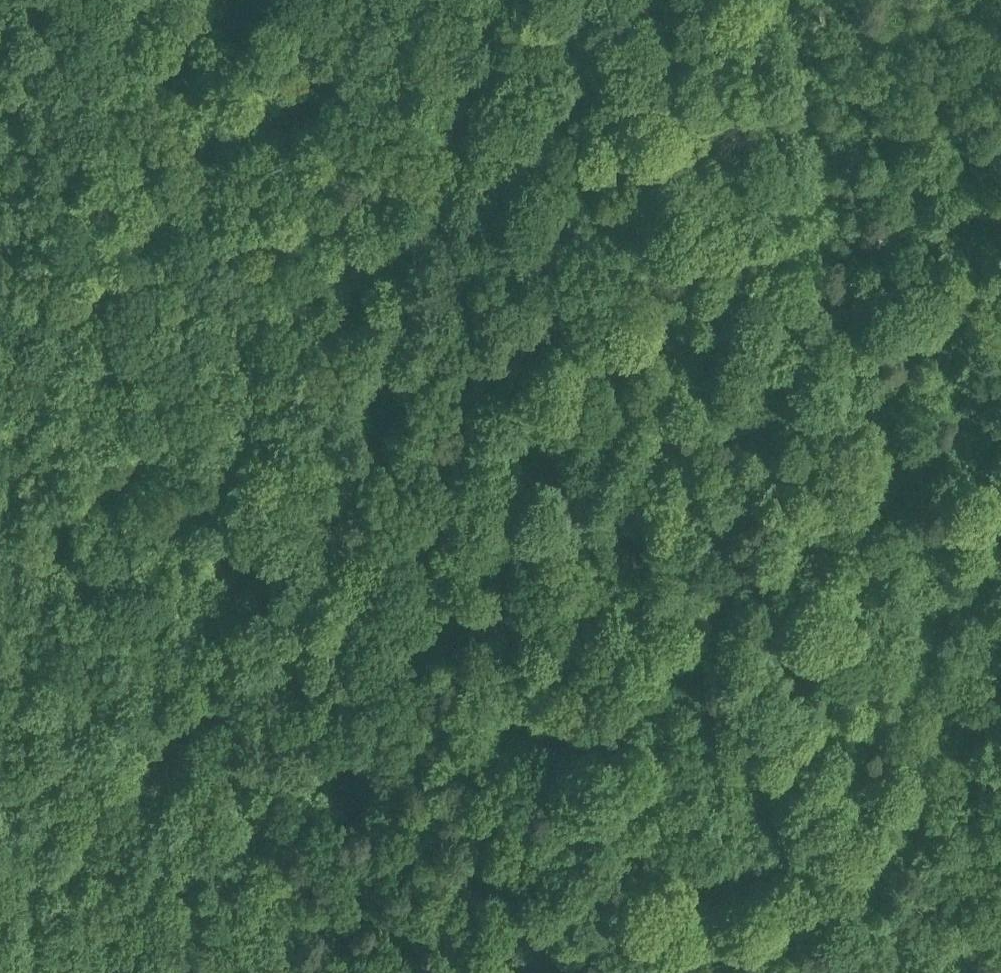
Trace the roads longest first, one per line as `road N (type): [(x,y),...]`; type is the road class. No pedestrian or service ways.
road 1 (track): [(192,972),(528,0)]

